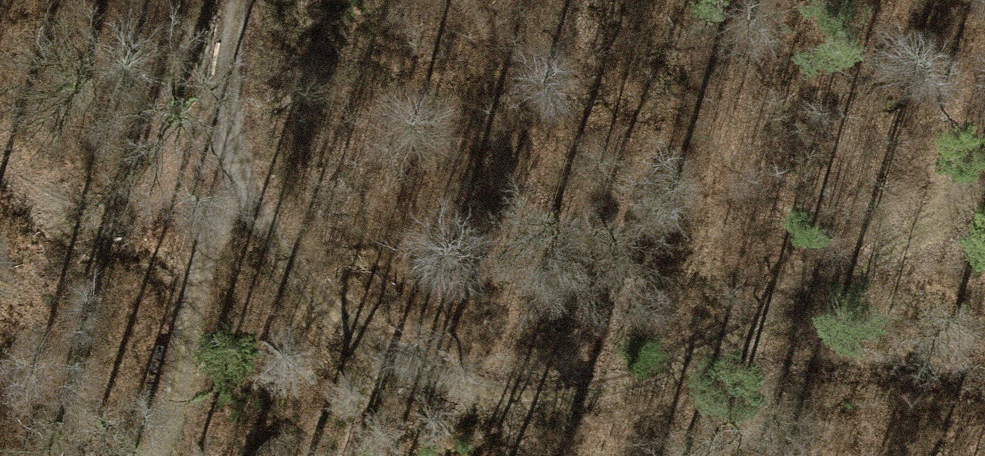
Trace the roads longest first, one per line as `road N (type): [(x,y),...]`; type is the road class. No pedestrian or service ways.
road 1 (track): [(251,0),(226,198),(341,329),(462,385),(620,385),(832,282),(947,197)]
road 2 (track): [(688,352),(984,372)]
road 3 (track): [(139,455),(170,412),(226,198)]

